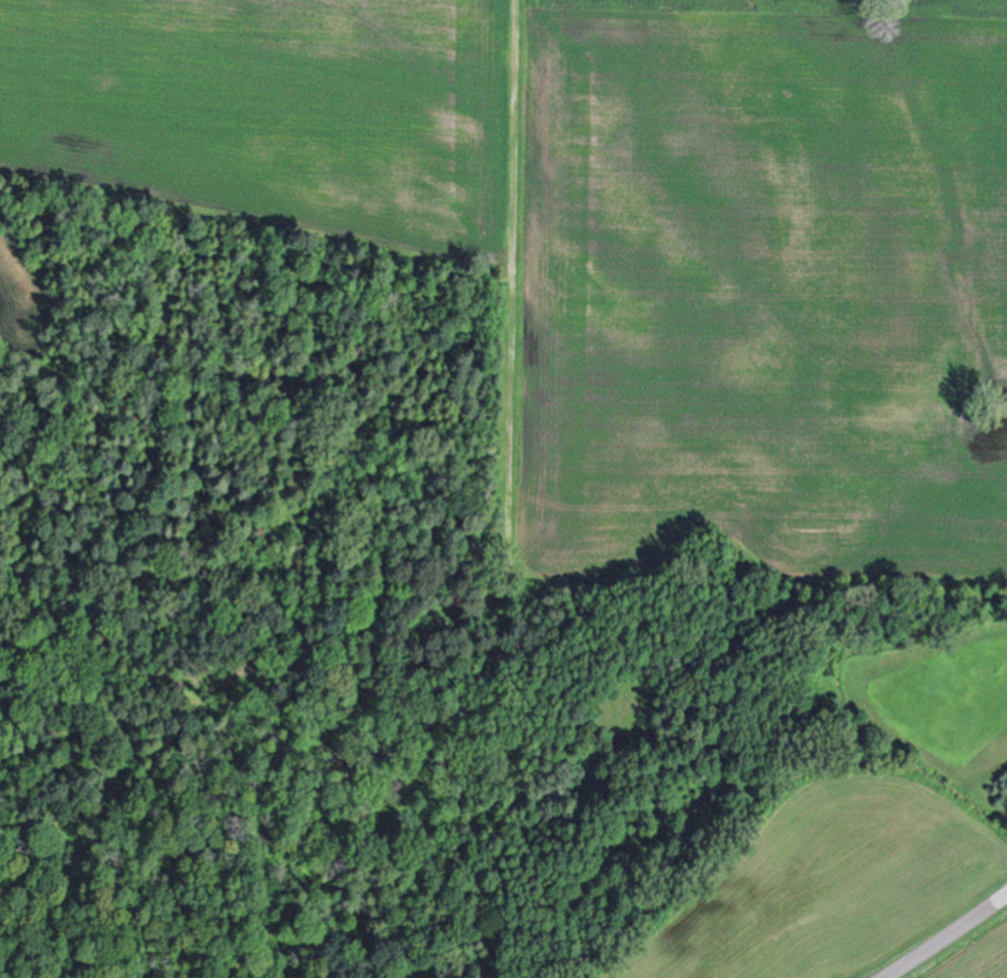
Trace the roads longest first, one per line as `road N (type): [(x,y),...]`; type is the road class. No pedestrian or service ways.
road 1 (residential): [(506,559),(517,0)]
road 2 (residential): [(887,977),(1006,895)]

